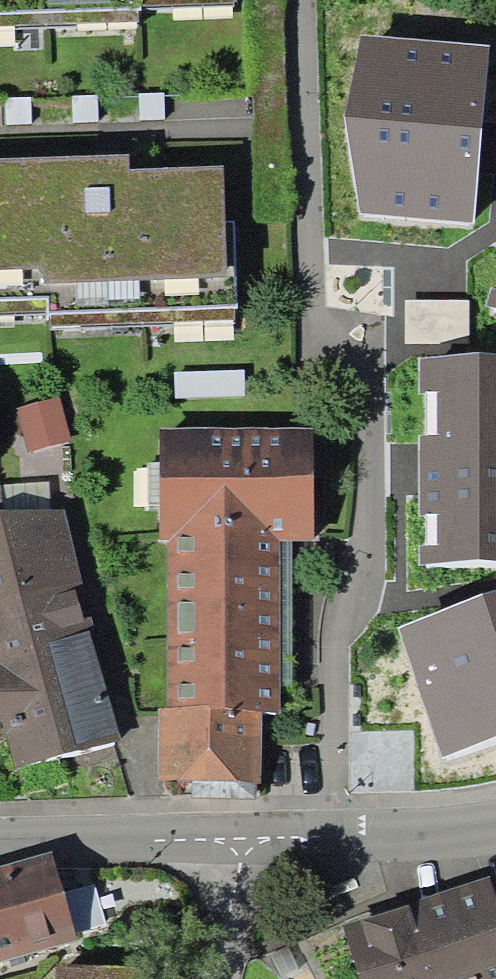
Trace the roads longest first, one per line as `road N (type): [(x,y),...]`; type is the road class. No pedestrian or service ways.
road 1 (residential): [(0,843),(251,840)]
road 2 (residential): [(251,840),(420,837),(495,821)]
road 3 (residential): [(251,840),(220,978)]

